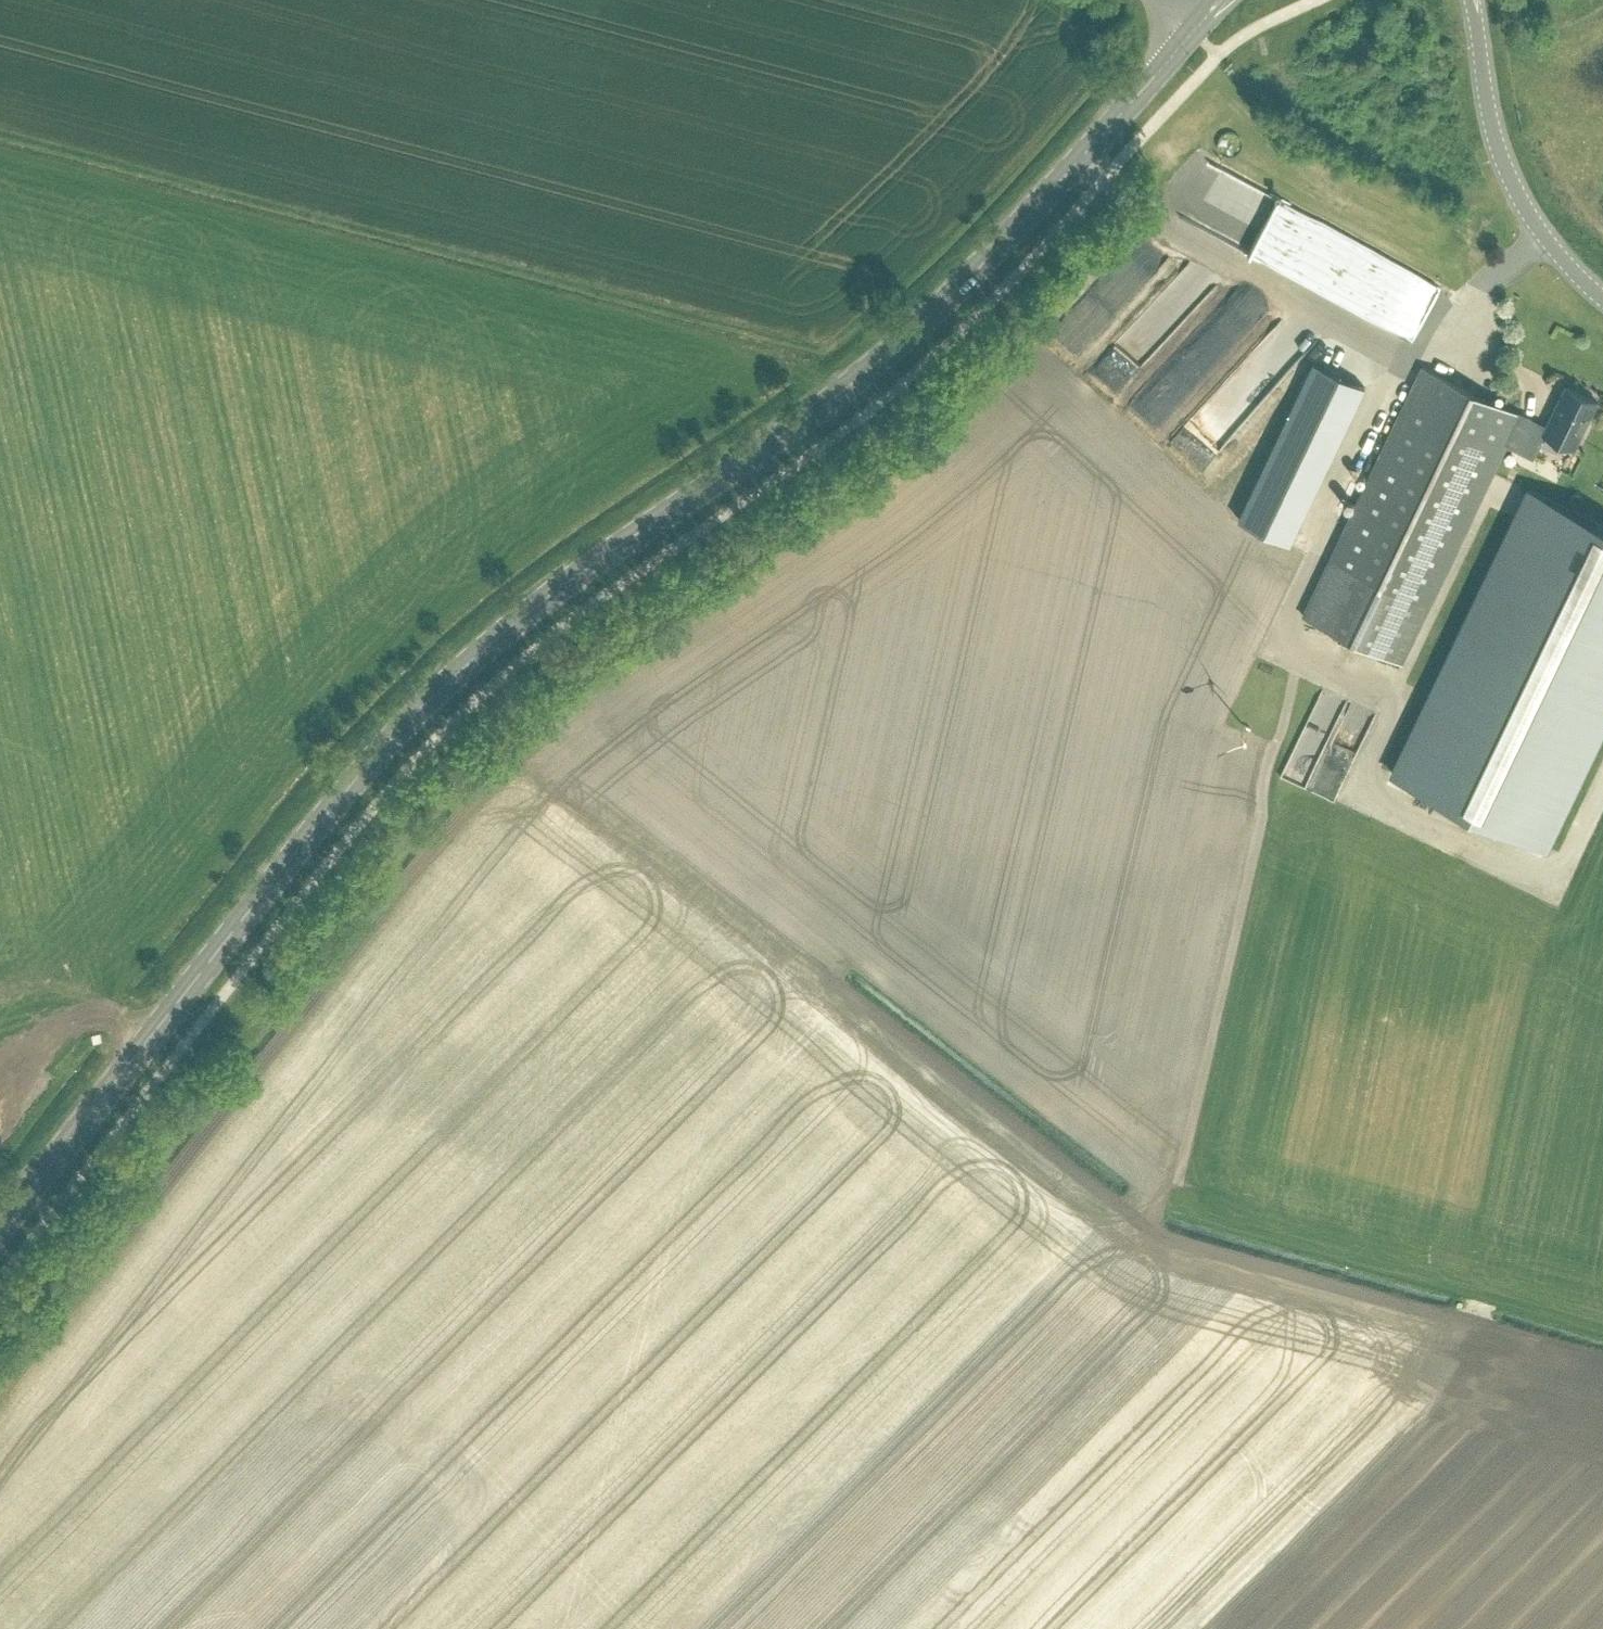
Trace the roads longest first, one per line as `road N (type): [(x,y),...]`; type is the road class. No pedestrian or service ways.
road 1 (primary): [(0,1227),(315,826),(458,673),(594,562),(868,372),(1001,246),(1191,30)]
road 2 (tertiary): [(1602,296),(1552,244),(1507,169),(1490,118),(1472,0)]

